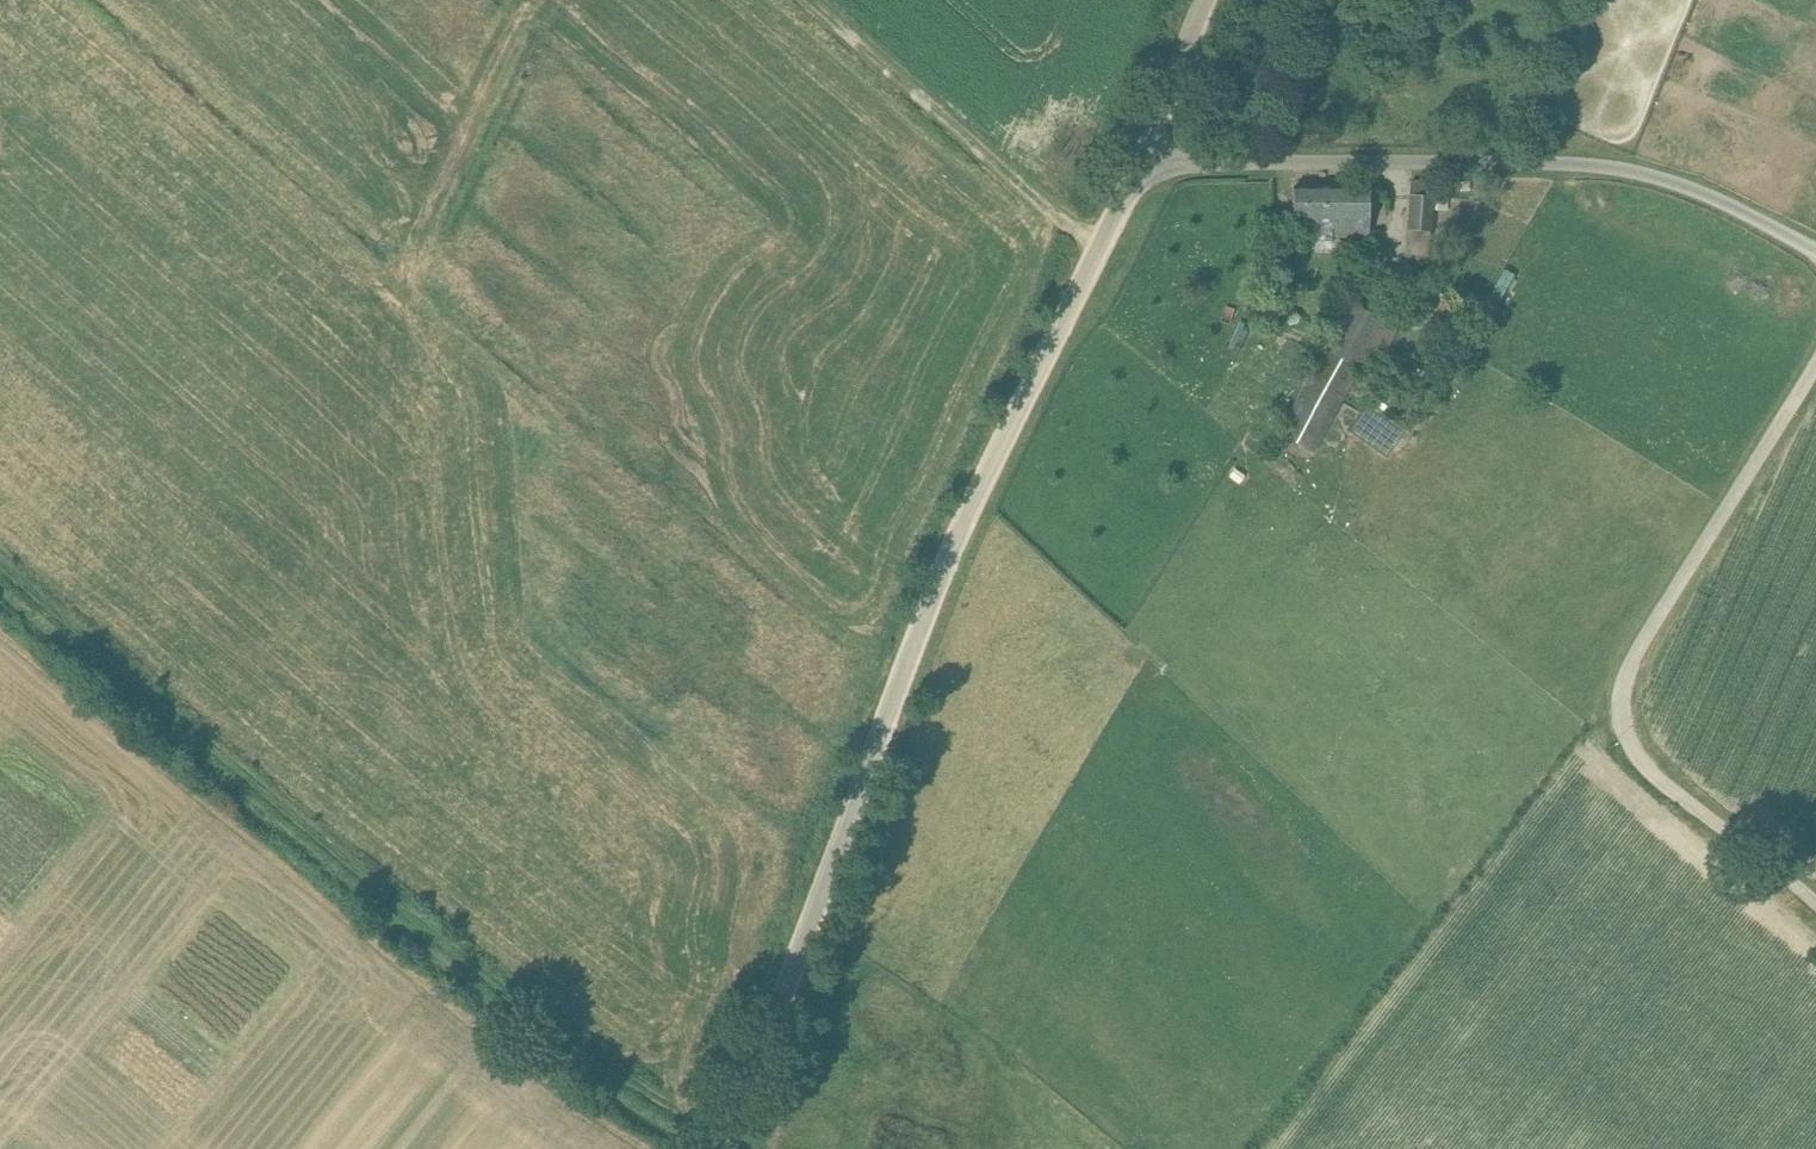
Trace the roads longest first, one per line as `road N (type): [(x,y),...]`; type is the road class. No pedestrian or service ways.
road 1 (unclassified): [(722,1148),(925,604),(1135,161)]
road 2 (track): [(0,568),(369,883),(661,1102),(726,1139)]
road 3 (unclassified): [(1815,253),(1688,179),(1609,165),(1135,161)]
road 4 (unclassified): [(1815,900),(1649,772),(1622,726),(1619,700),(1642,645),(1815,362)]
road 5 (track): [(812,0),(1097,241)]
road 6 (unclassified): [(1135,161),(1191,0)]

